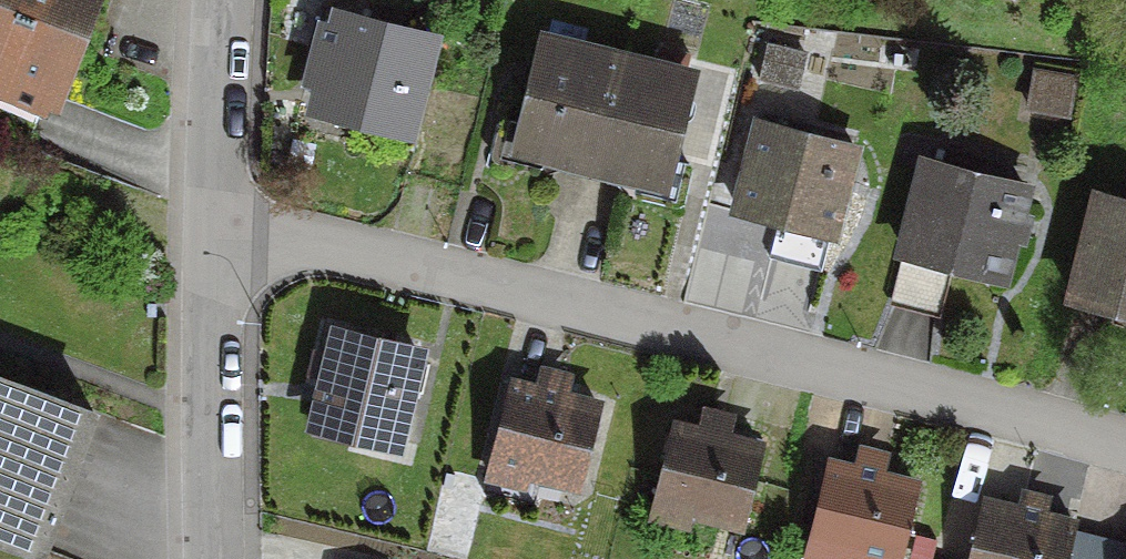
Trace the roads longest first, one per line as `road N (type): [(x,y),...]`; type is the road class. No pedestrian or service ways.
road 1 (residential): [(206,232),(291,246),(1125,452)]
road 2 (residential): [(206,232),(216,558)]
road 3 (residential): [(206,0),(206,232)]

